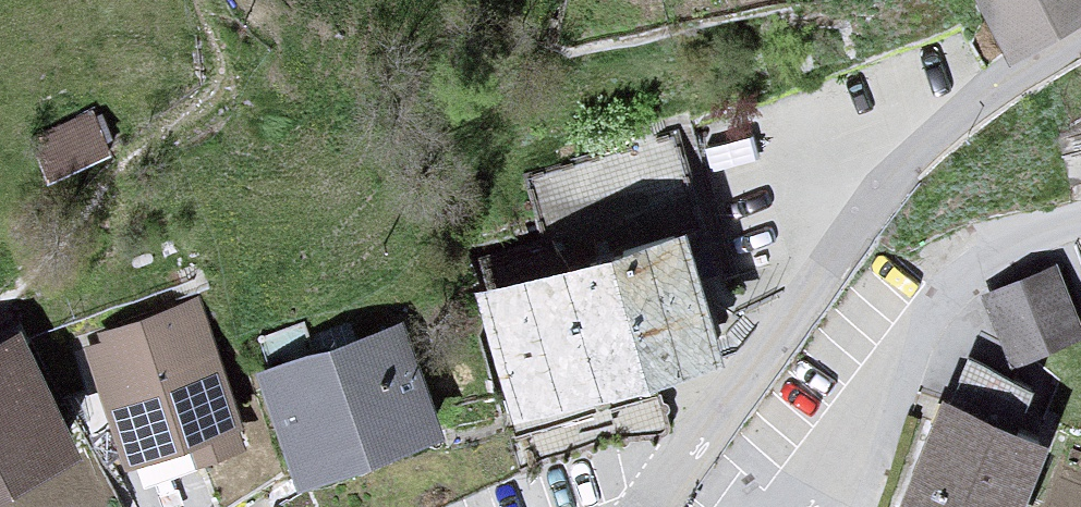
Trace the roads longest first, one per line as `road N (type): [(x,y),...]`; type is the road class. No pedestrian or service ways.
road 1 (unclassified): [(655,506),(747,392),(885,191),(991,93),(1080,41)]
road 2 (residential): [(816,506),(953,284),(998,246),(1080,220)]

